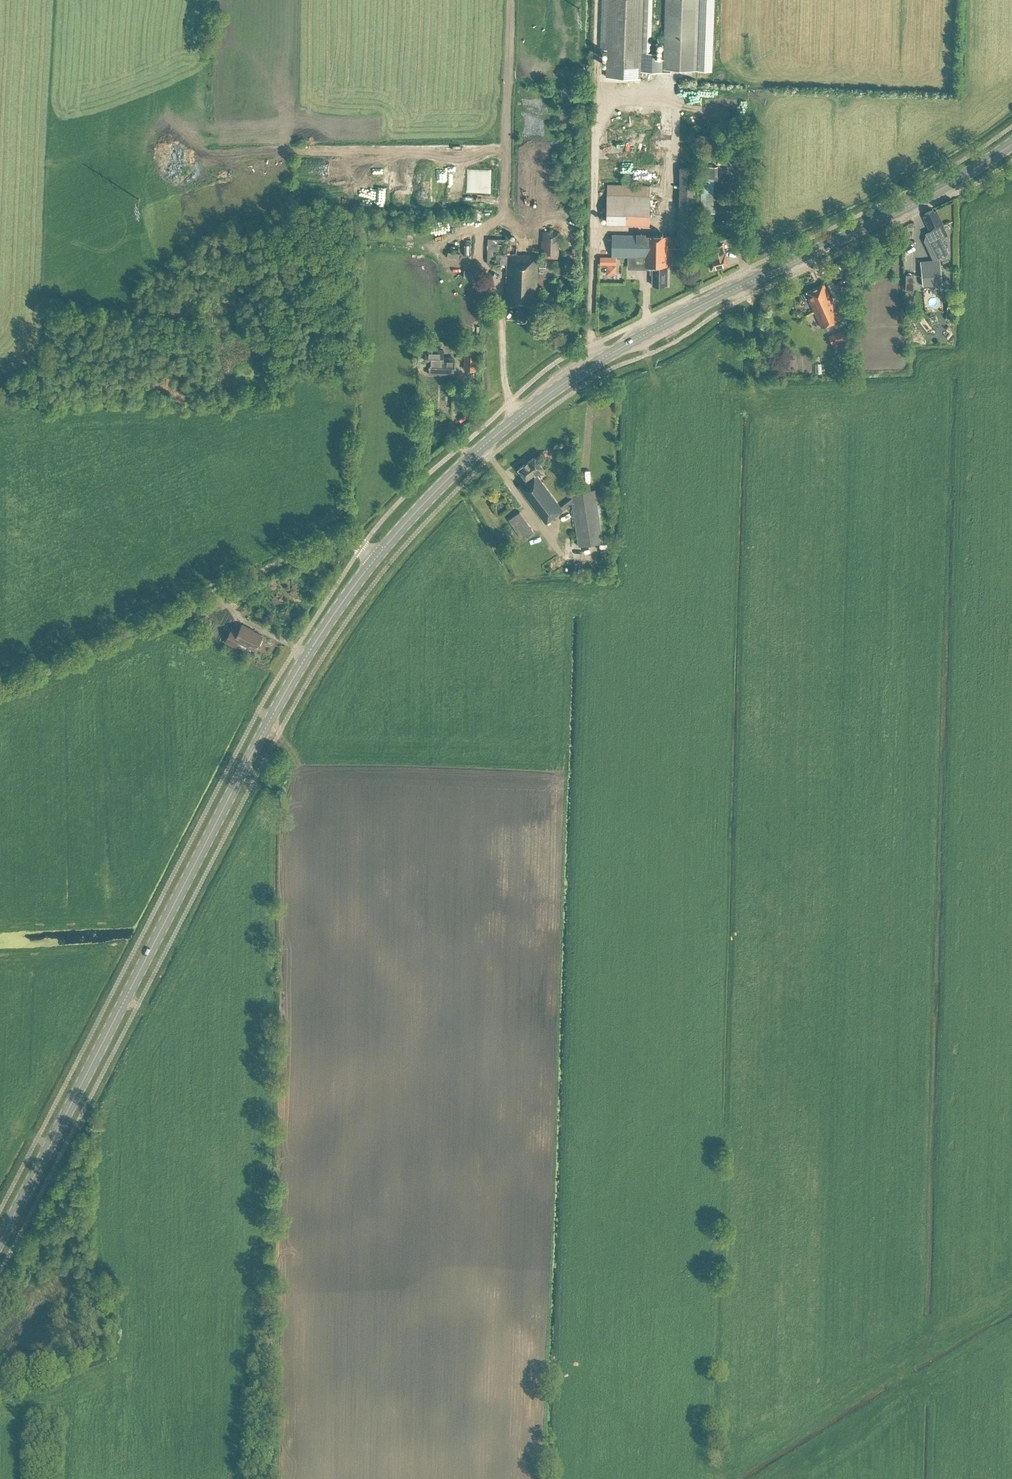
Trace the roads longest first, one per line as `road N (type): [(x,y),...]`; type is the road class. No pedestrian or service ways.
road 1 (primary): [(0,1242),(260,737),(324,627),(377,556)]
road 2 (primary): [(377,556),(463,464),(583,368),(1011,144)]
road 3 (unclassified): [(0,693),(312,547),(355,542),(377,556)]

